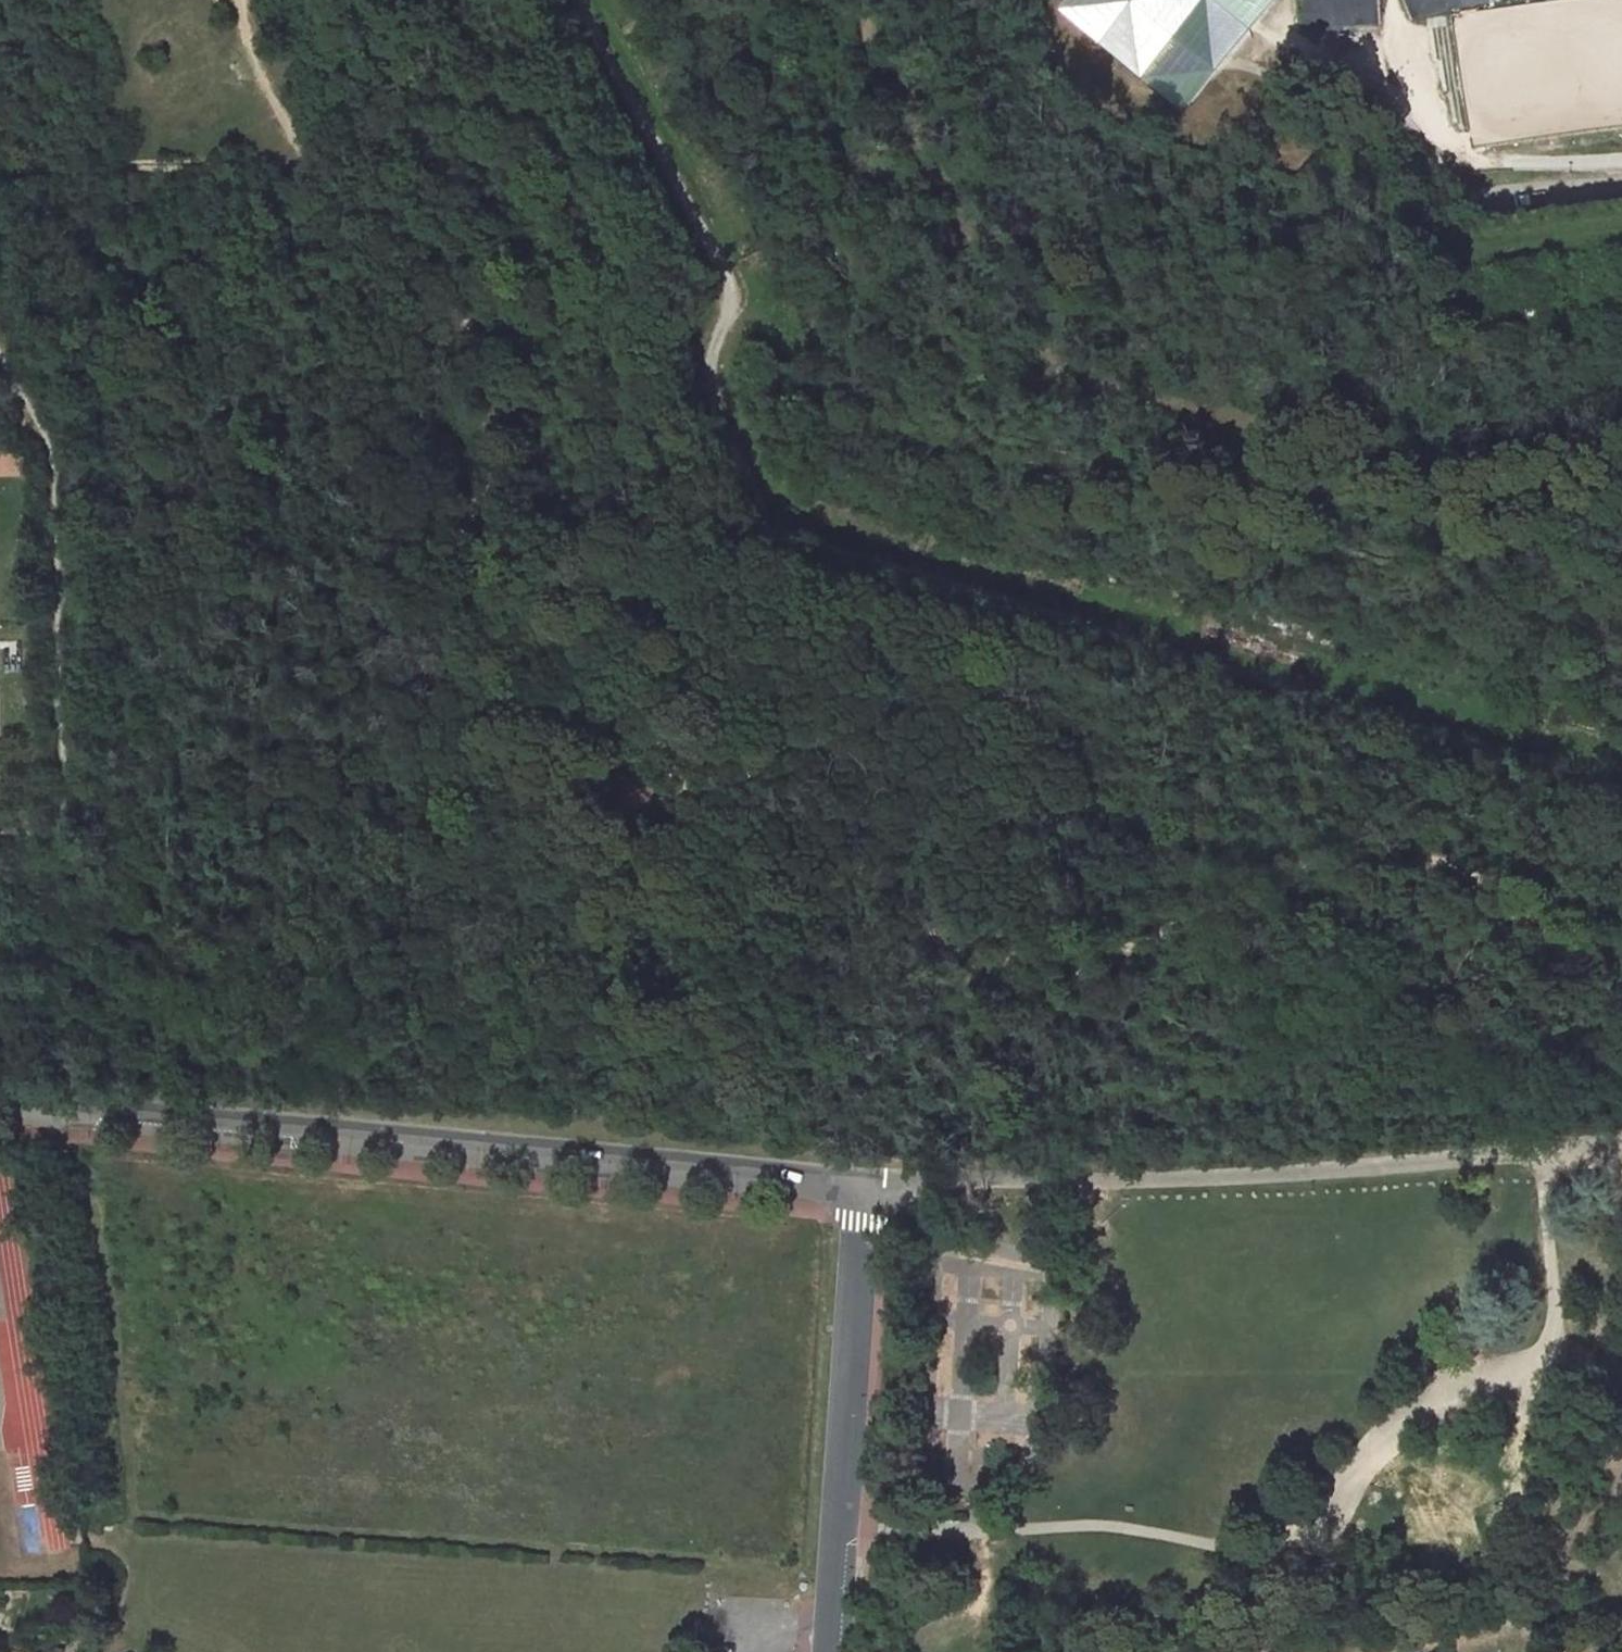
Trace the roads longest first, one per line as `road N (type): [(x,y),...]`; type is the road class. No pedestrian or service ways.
road 1 (track): [(586,0),(732,277),(729,313),(705,354),(774,521),(1621,785)]
road 2 (unclassified): [(0,1105),(863,1185)]
road 3 (unclassified): [(863,1185),(1204,1179),(1621,1141)]
road 4 (residential): [(863,1185),(829,1651)]

